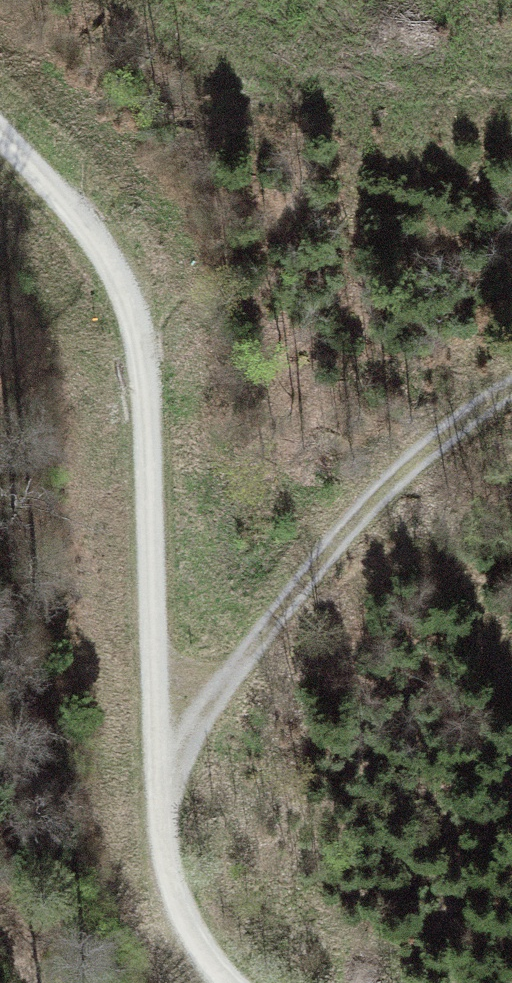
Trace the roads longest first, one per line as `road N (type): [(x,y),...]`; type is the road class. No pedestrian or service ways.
road 1 (track): [(227,982),(185,906),(171,841),(162,509),(132,304),(106,248),(0,137)]
road 2 (track): [(511,394),(457,428),(327,551),(164,787)]

